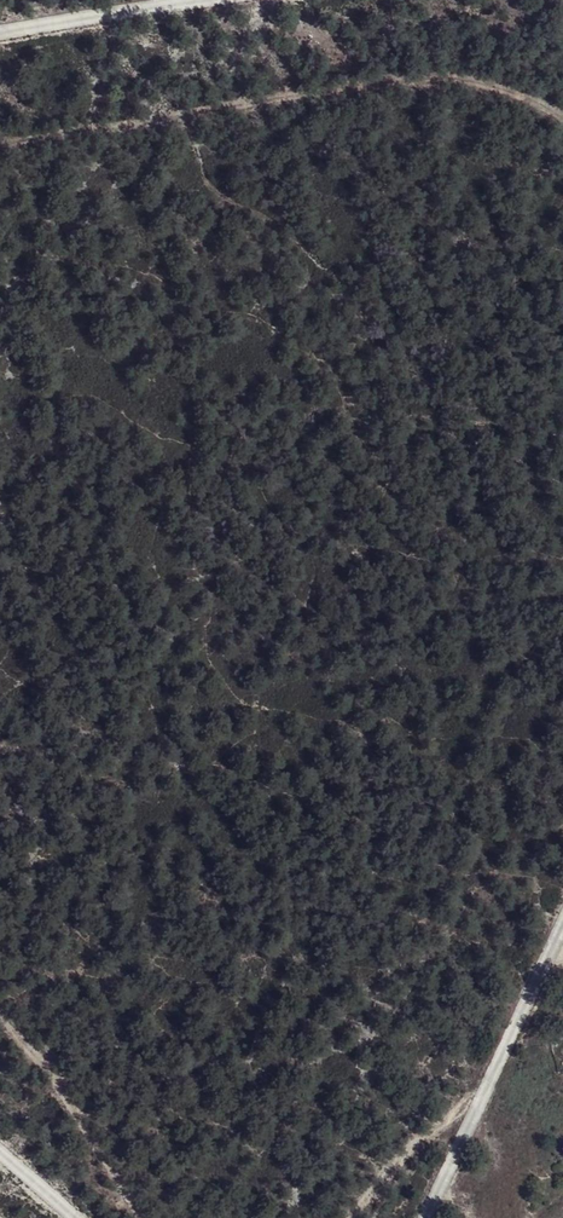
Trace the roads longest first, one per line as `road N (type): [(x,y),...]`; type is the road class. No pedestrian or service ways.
road 1 (unclassified): [(562,909),(415,1217)]
road 2 (unclassified): [(0,44),(274,0)]

